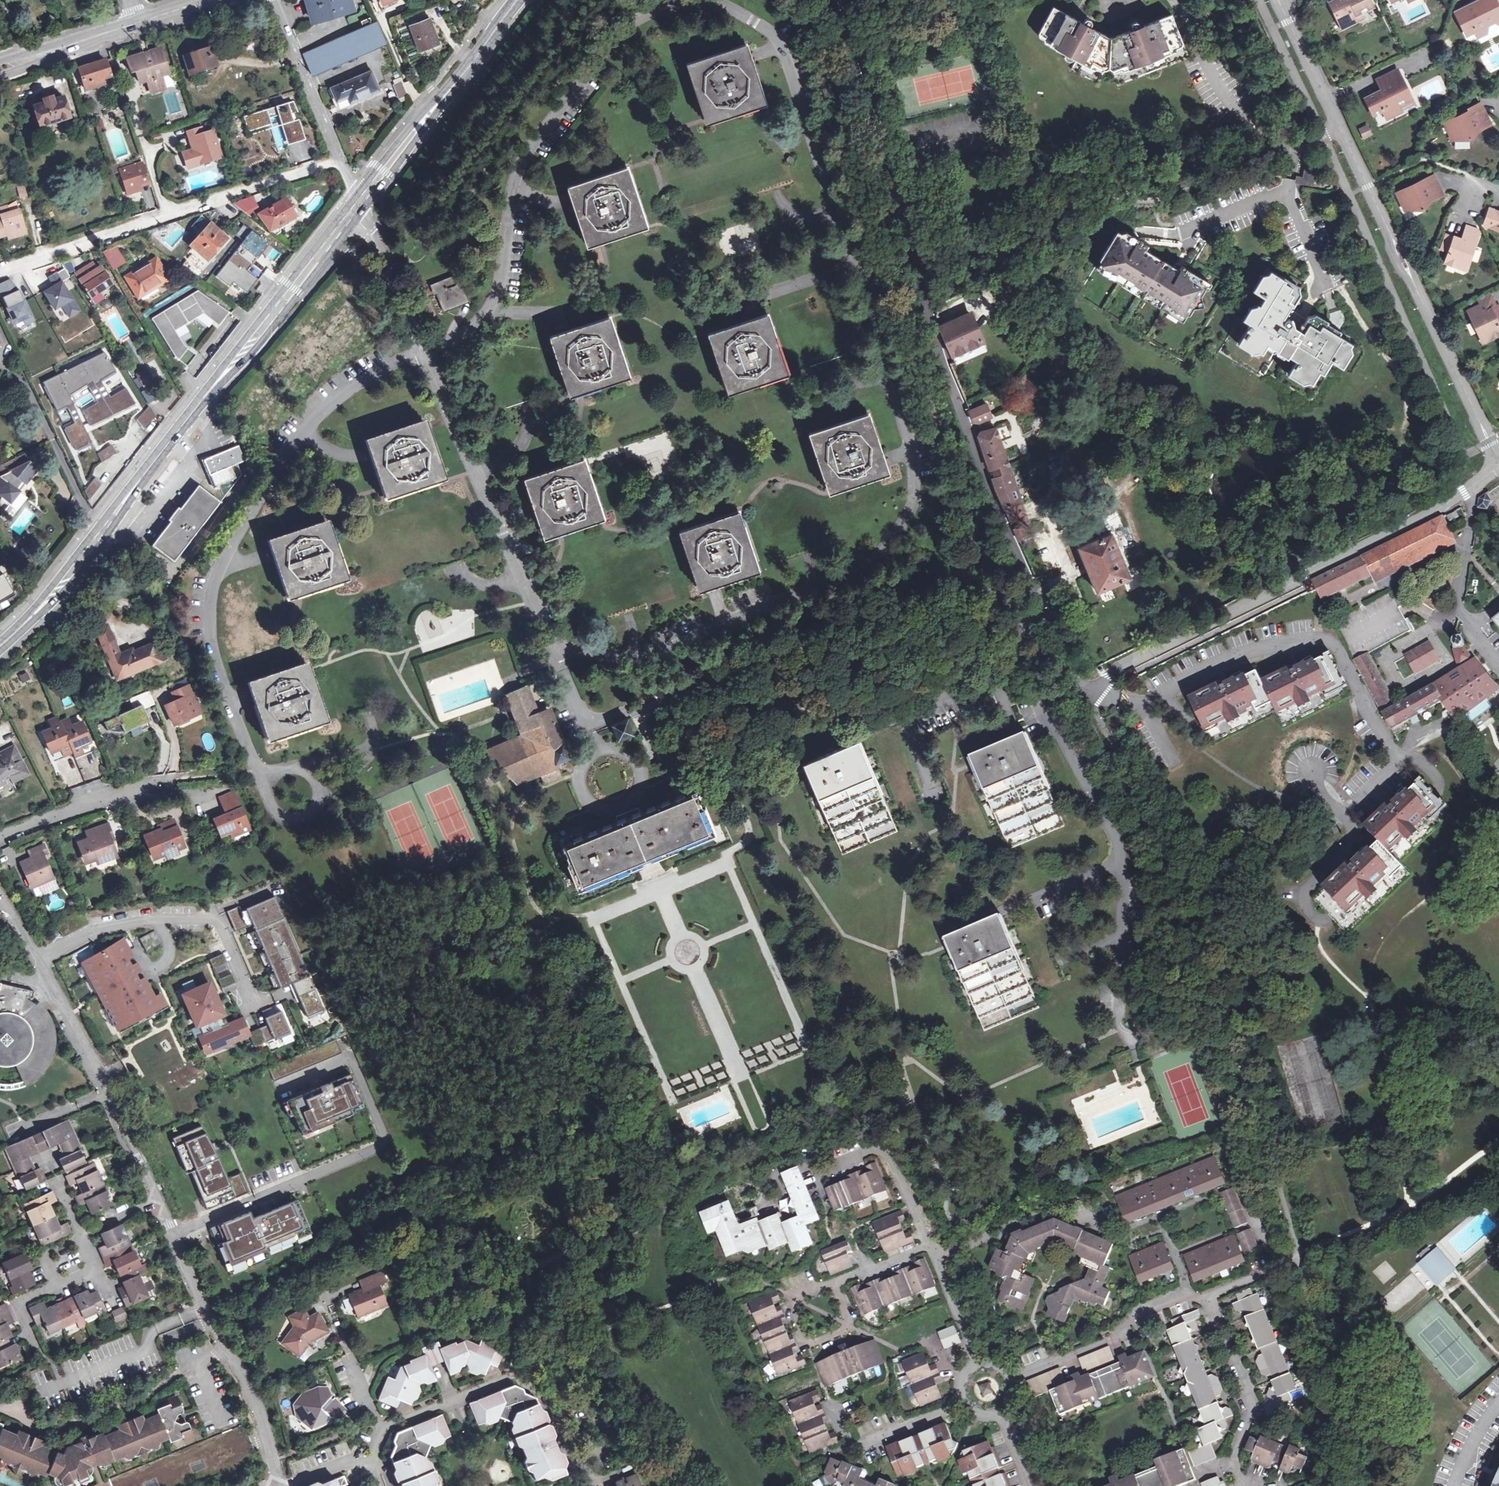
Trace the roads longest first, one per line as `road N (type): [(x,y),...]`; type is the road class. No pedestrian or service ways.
road 1 (residential): [(827,0),(1010,562),(1085,693),(1098,689)]
road 2 (residential): [(491,311),(518,170),(641,16),(692,7),(742,14),(781,44),(851,263)]
road 3 (residential): [(851,263),(913,453),(908,526),(895,550),(821,592),(665,644),(555,648)]
road 4 (residential): [(1098,689),(1134,700),(1176,691),(1256,655),(1313,640),(1338,644),(1398,753),(1342,810),(1359,835),(1300,892),(1311,919),(1329,919)]
road 5 (residential): [(261,778),(213,647),(208,592),(302,430),(377,368),(423,353)]
road 6 (tertiary): [(1279,0),(1498,458)]
road 7 (residential): [(1098,689),(1117,668),(1442,508),(1498,465)]
road 8 (residential): [(1144,1055),(1121,1030),(1116,841),(1027,676)]
road 9 (residential): [(172,1234),(381,1147),(385,1137),(354,1063),(282,1087)]
road 10 (residential): [(0,271),(344,158)]
road 11 (residential): [(555,648),(423,353)]
road 12 (primary): [(0,648),(62,583),(196,407)]
road 13 (residential): [(39,959),(90,934),(155,921),(212,921),(253,1004)]
road 14 (residential): [(272,1485),(259,1413),(172,1234)]
road 15 (primary): [(360,190),(196,407)]
road 16 (residential): [(589,1475),(570,1463),(540,1391),(514,1379),(382,1433)]
road 17 (residential): [(156,1200),(39,959)]
road 18 (residential): [(929,1249),(892,1155),(876,1148),(818,1171),(796,1162),(772,1172),(763,1206)]
road 19 (primary): [(196,407),(248,359),(366,205)]
road 20 (residential): [(1013,1378),(1207,1295)]
road 21 (residential): [(1207,1295),(1249,1404),(1230,1461),(1245,1485)]
road 22 (residential): [(932,1255),(1051,1216),(1086,1219),(1104,1229)]
road 23 (unclassified): [(272,0),(344,158)]
road 24 (residential): [(162,784),(0,837)]
road 25 (residential): [(827,1402),(864,1443),(963,1402)]
road 26 (residential): [(423,353),(366,205)]
road 27 (residential): [(833,1282),(785,1294),(805,1347),(851,1329)]
road 28 (primary): [(366,205),(458,80)]
road 29 (tertiary): [(0,69),(146,22)]
road 30 (residential): [(261,778),(301,767),(320,797),(312,814),(297,821),(269,799)]
road 31 (primary): [(458,80),(360,190)]
road 32 (residential): [(586,726),(703,683)]

